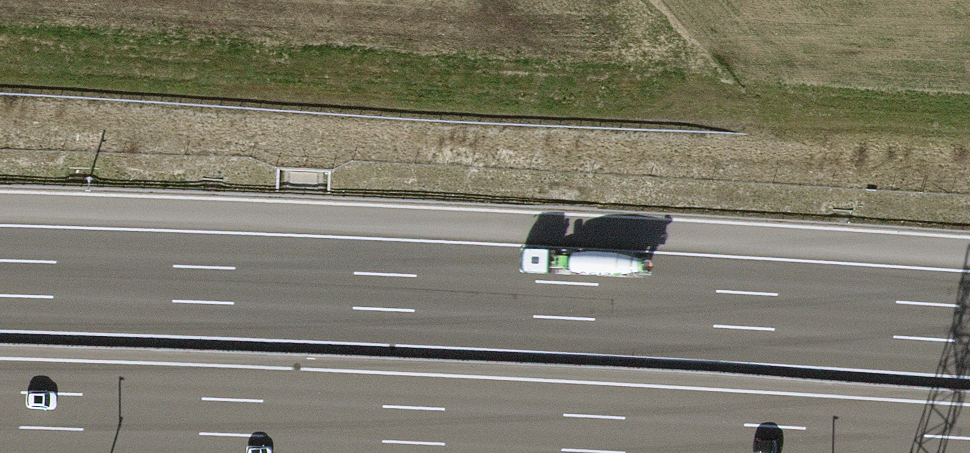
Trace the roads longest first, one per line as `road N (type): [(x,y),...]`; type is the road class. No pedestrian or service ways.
road 1 (motorway): [(969,325),(0,278)]
road 2 (motorway): [(0,411),(893,452)]
road 3 (track): [(761,122),(0,82)]

